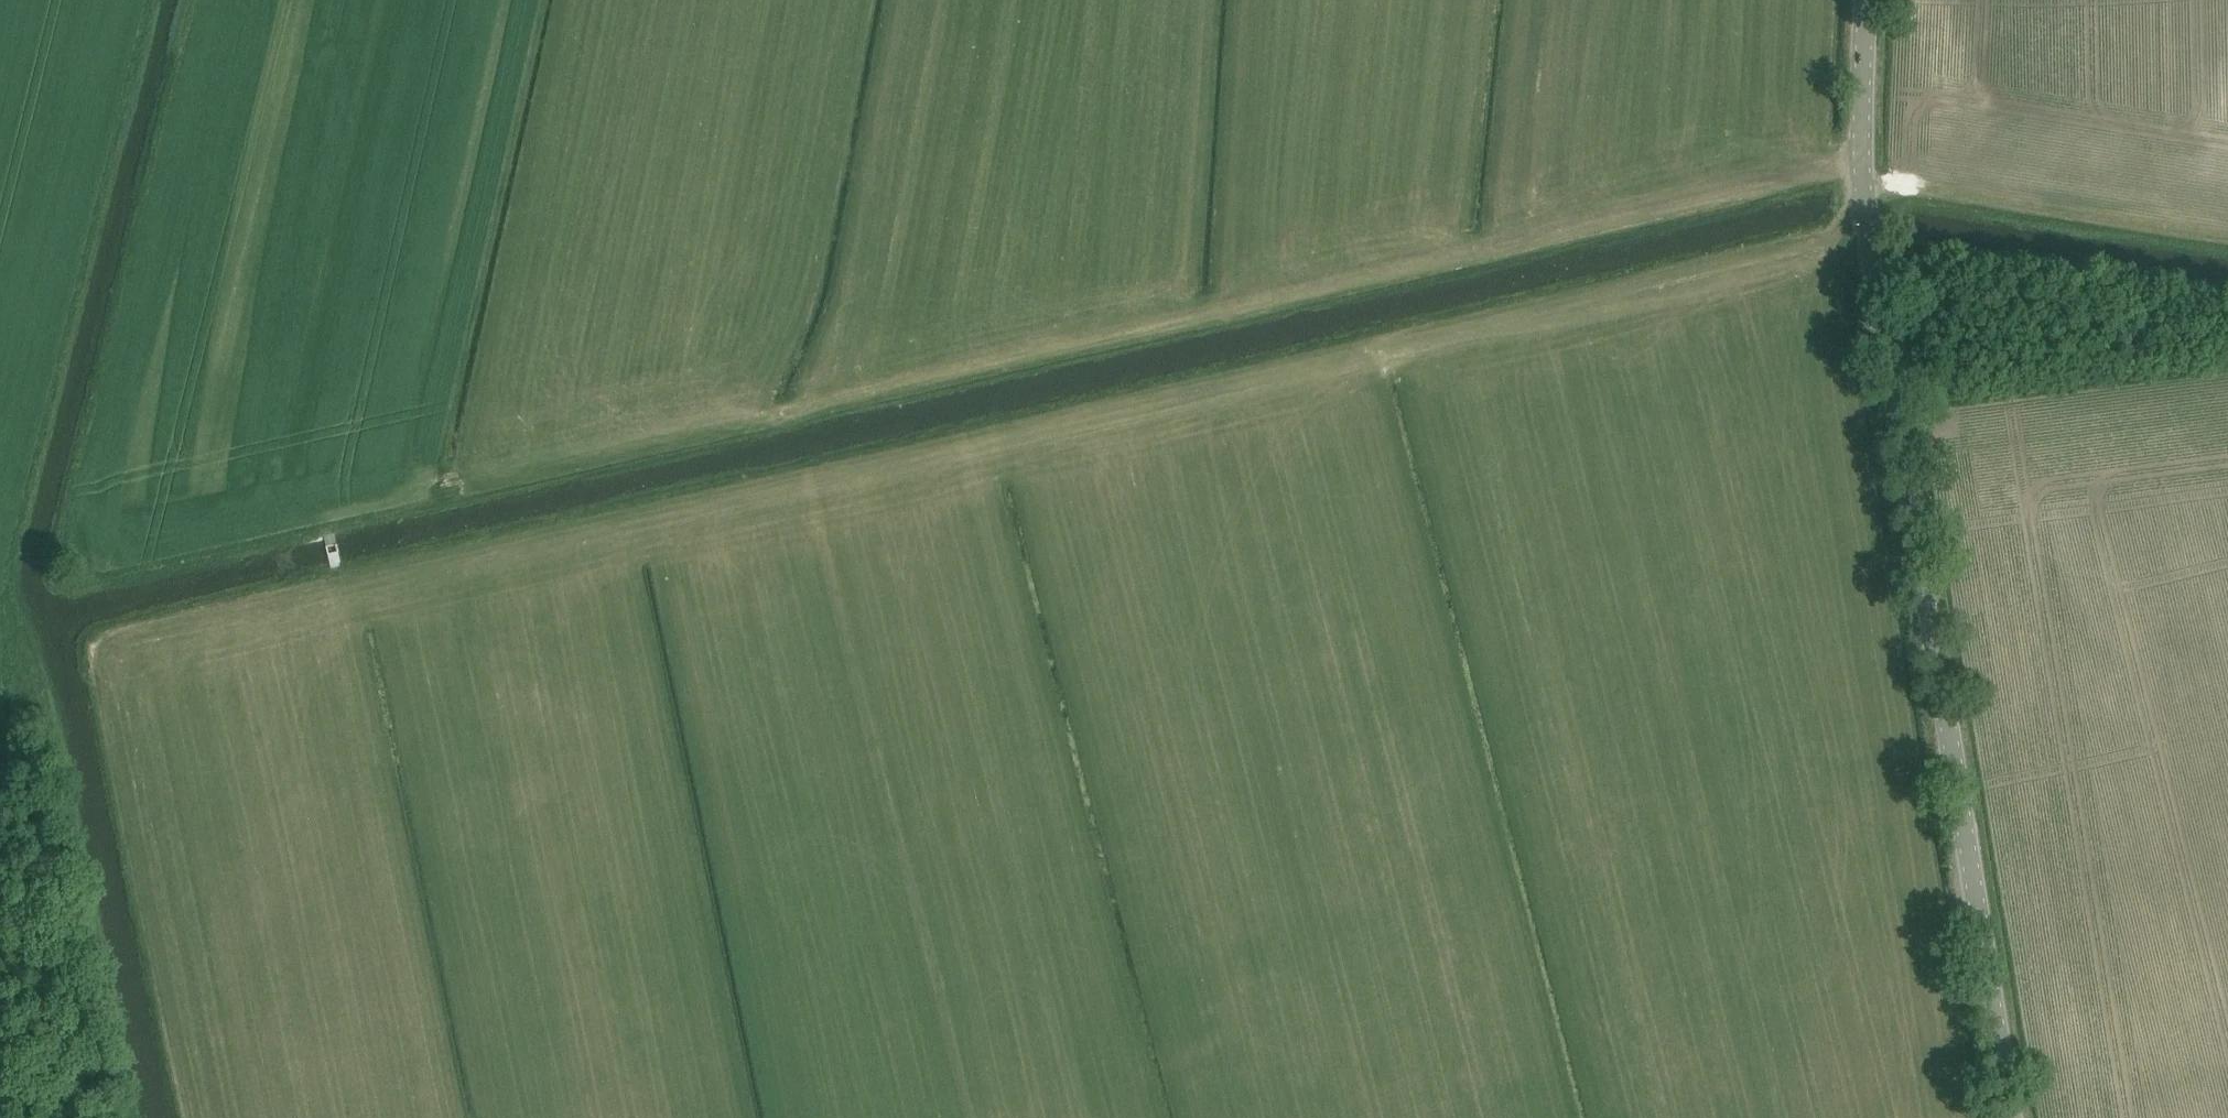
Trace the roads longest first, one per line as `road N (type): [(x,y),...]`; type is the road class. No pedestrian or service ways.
road 1 (tertiary): [(2013,1117),(1950,762),(1866,178),(1865,0)]
road 2 (track): [(2227,240),(1866,178)]

